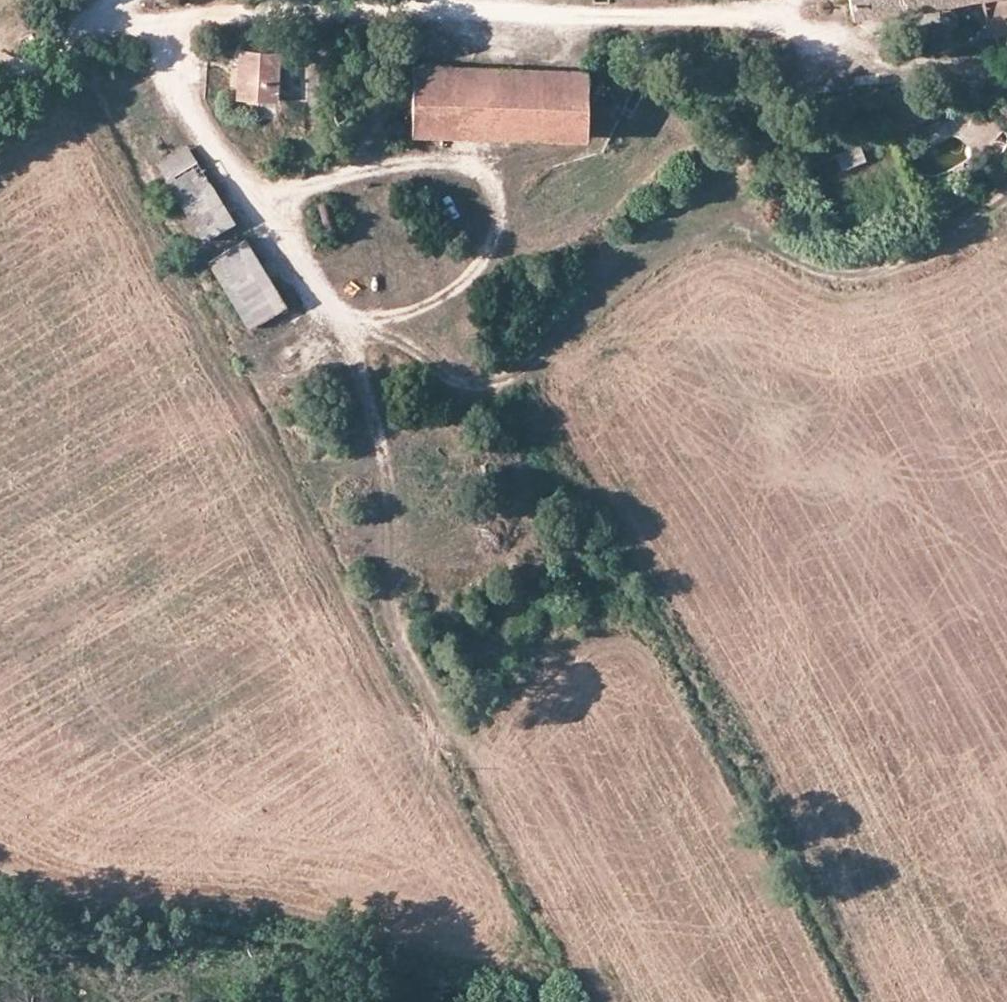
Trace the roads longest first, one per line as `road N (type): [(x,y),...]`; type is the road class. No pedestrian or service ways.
road 1 (unclassified): [(0,121),(200,14),(295,0)]
road 2 (track): [(783,0),(850,46),(1006,49)]

